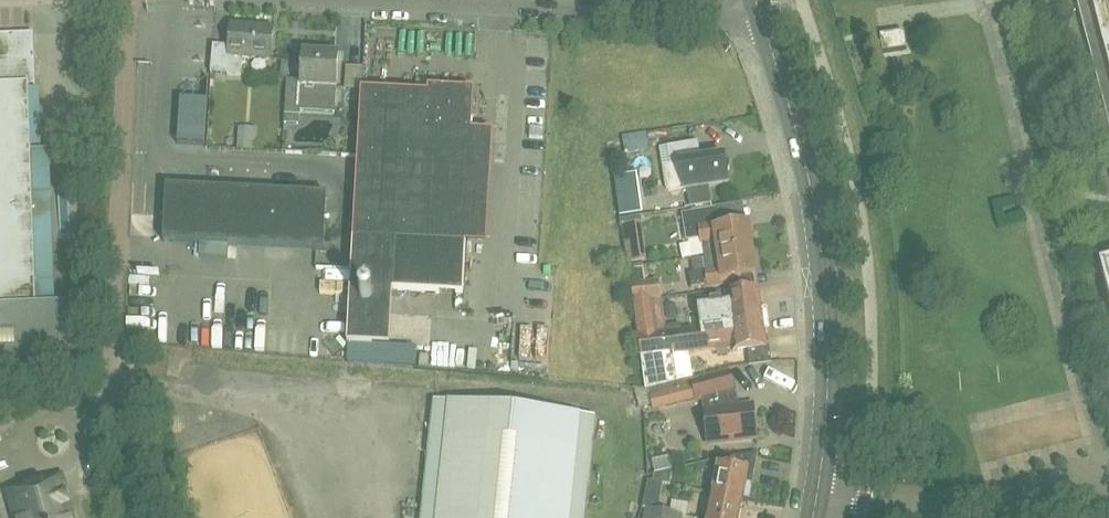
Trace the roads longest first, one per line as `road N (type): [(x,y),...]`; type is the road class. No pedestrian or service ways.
road 1 (secondary): [(816,500),(831,337),(824,264),(810,179),(758,9)]
road 2 (unclassified): [(120,412),(113,327),(126,0)]
road 3 (unclassified): [(758,9),(539,13),(356,0)]
road 4 (unclassified): [(816,500),(1028,498),(1108,482)]

